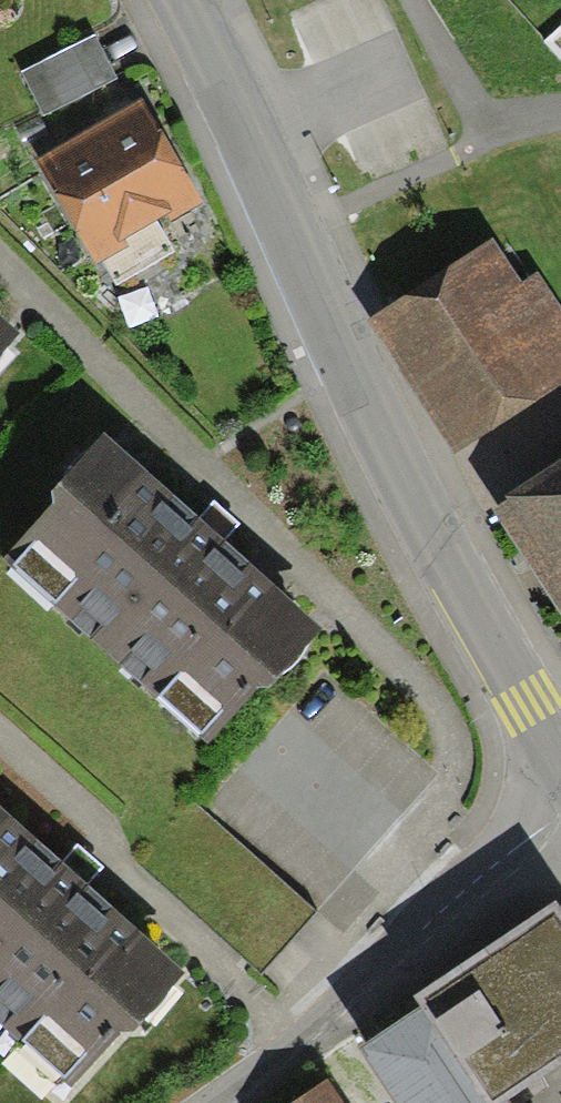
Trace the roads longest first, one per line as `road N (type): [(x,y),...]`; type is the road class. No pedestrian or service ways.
road 1 (tertiary): [(234,126),(380,451),(560,764)]
road 2 (residential): [(560,802),(200,1102)]
road 3 (tertiary): [(175,0),(234,126)]

